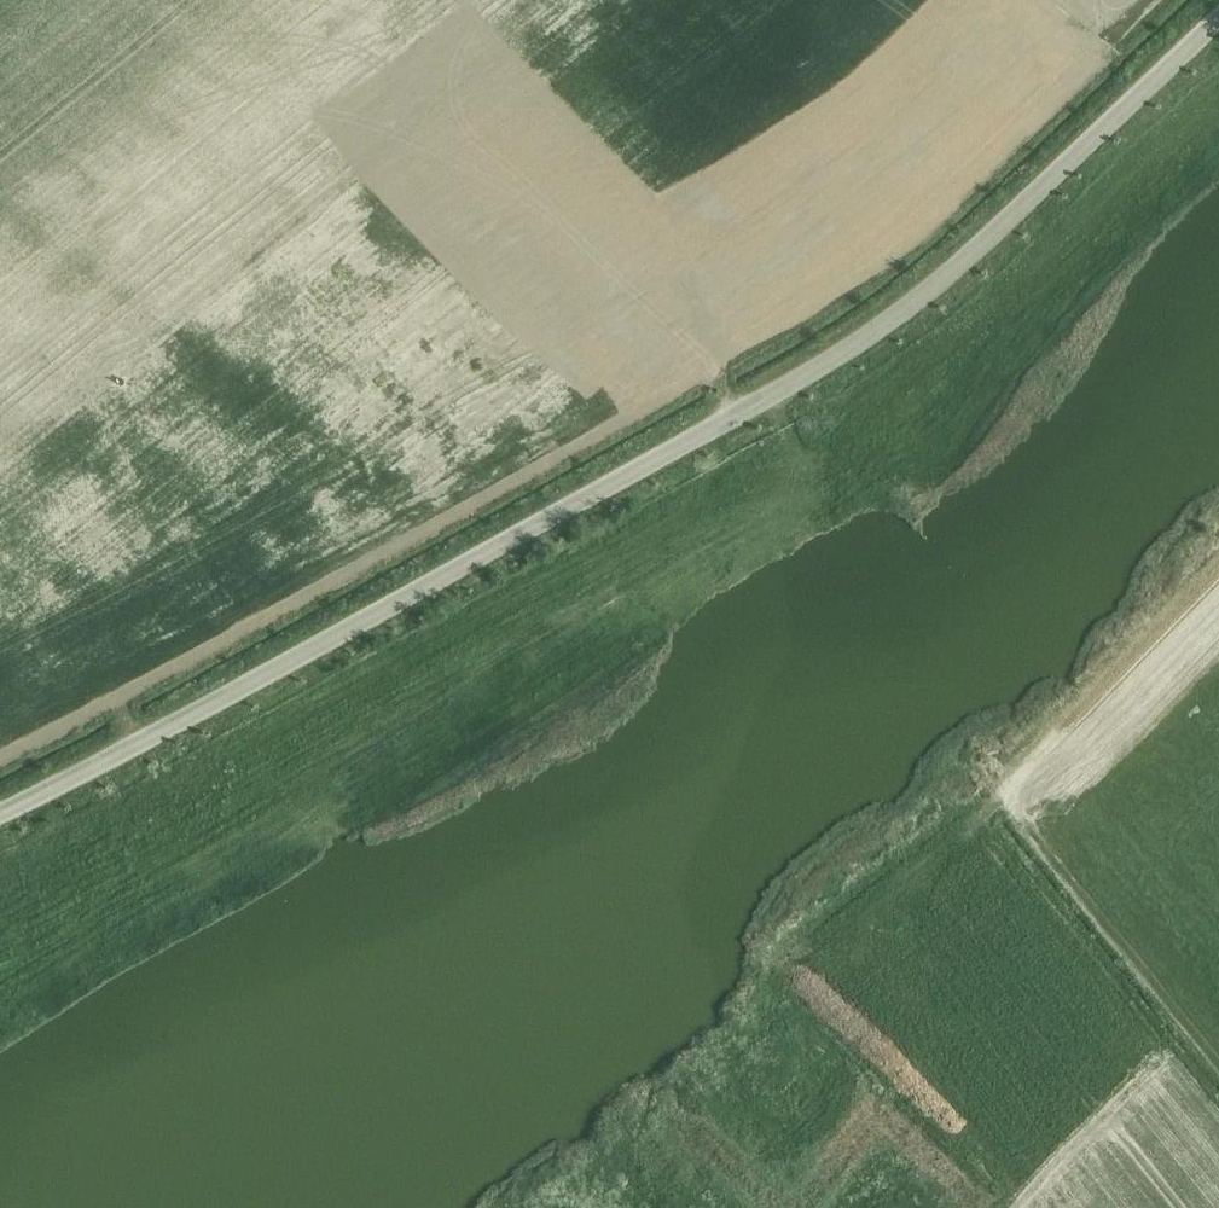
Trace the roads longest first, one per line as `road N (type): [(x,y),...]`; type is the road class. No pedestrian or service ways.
road 1 (unclassified): [(0,812),(169,727),(903,312),(1218,18)]

